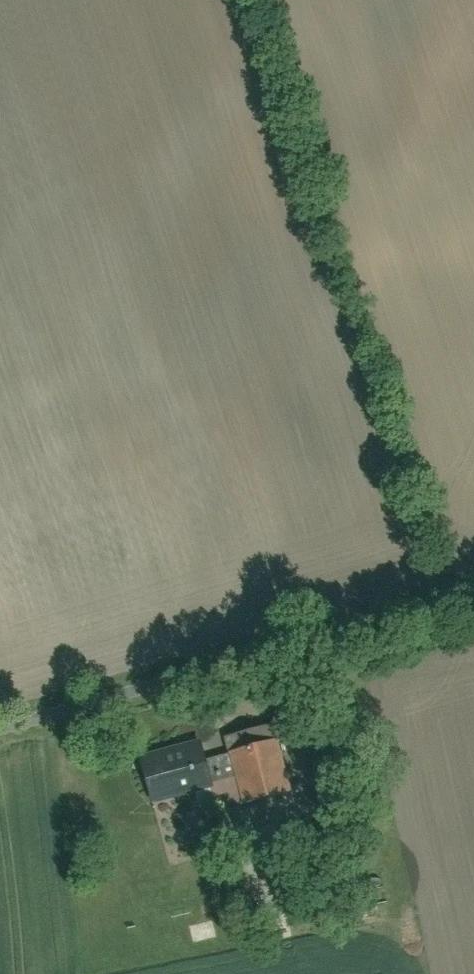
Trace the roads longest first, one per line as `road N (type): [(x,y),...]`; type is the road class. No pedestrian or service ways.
road 1 (residential): [(0,727),(473,592)]

